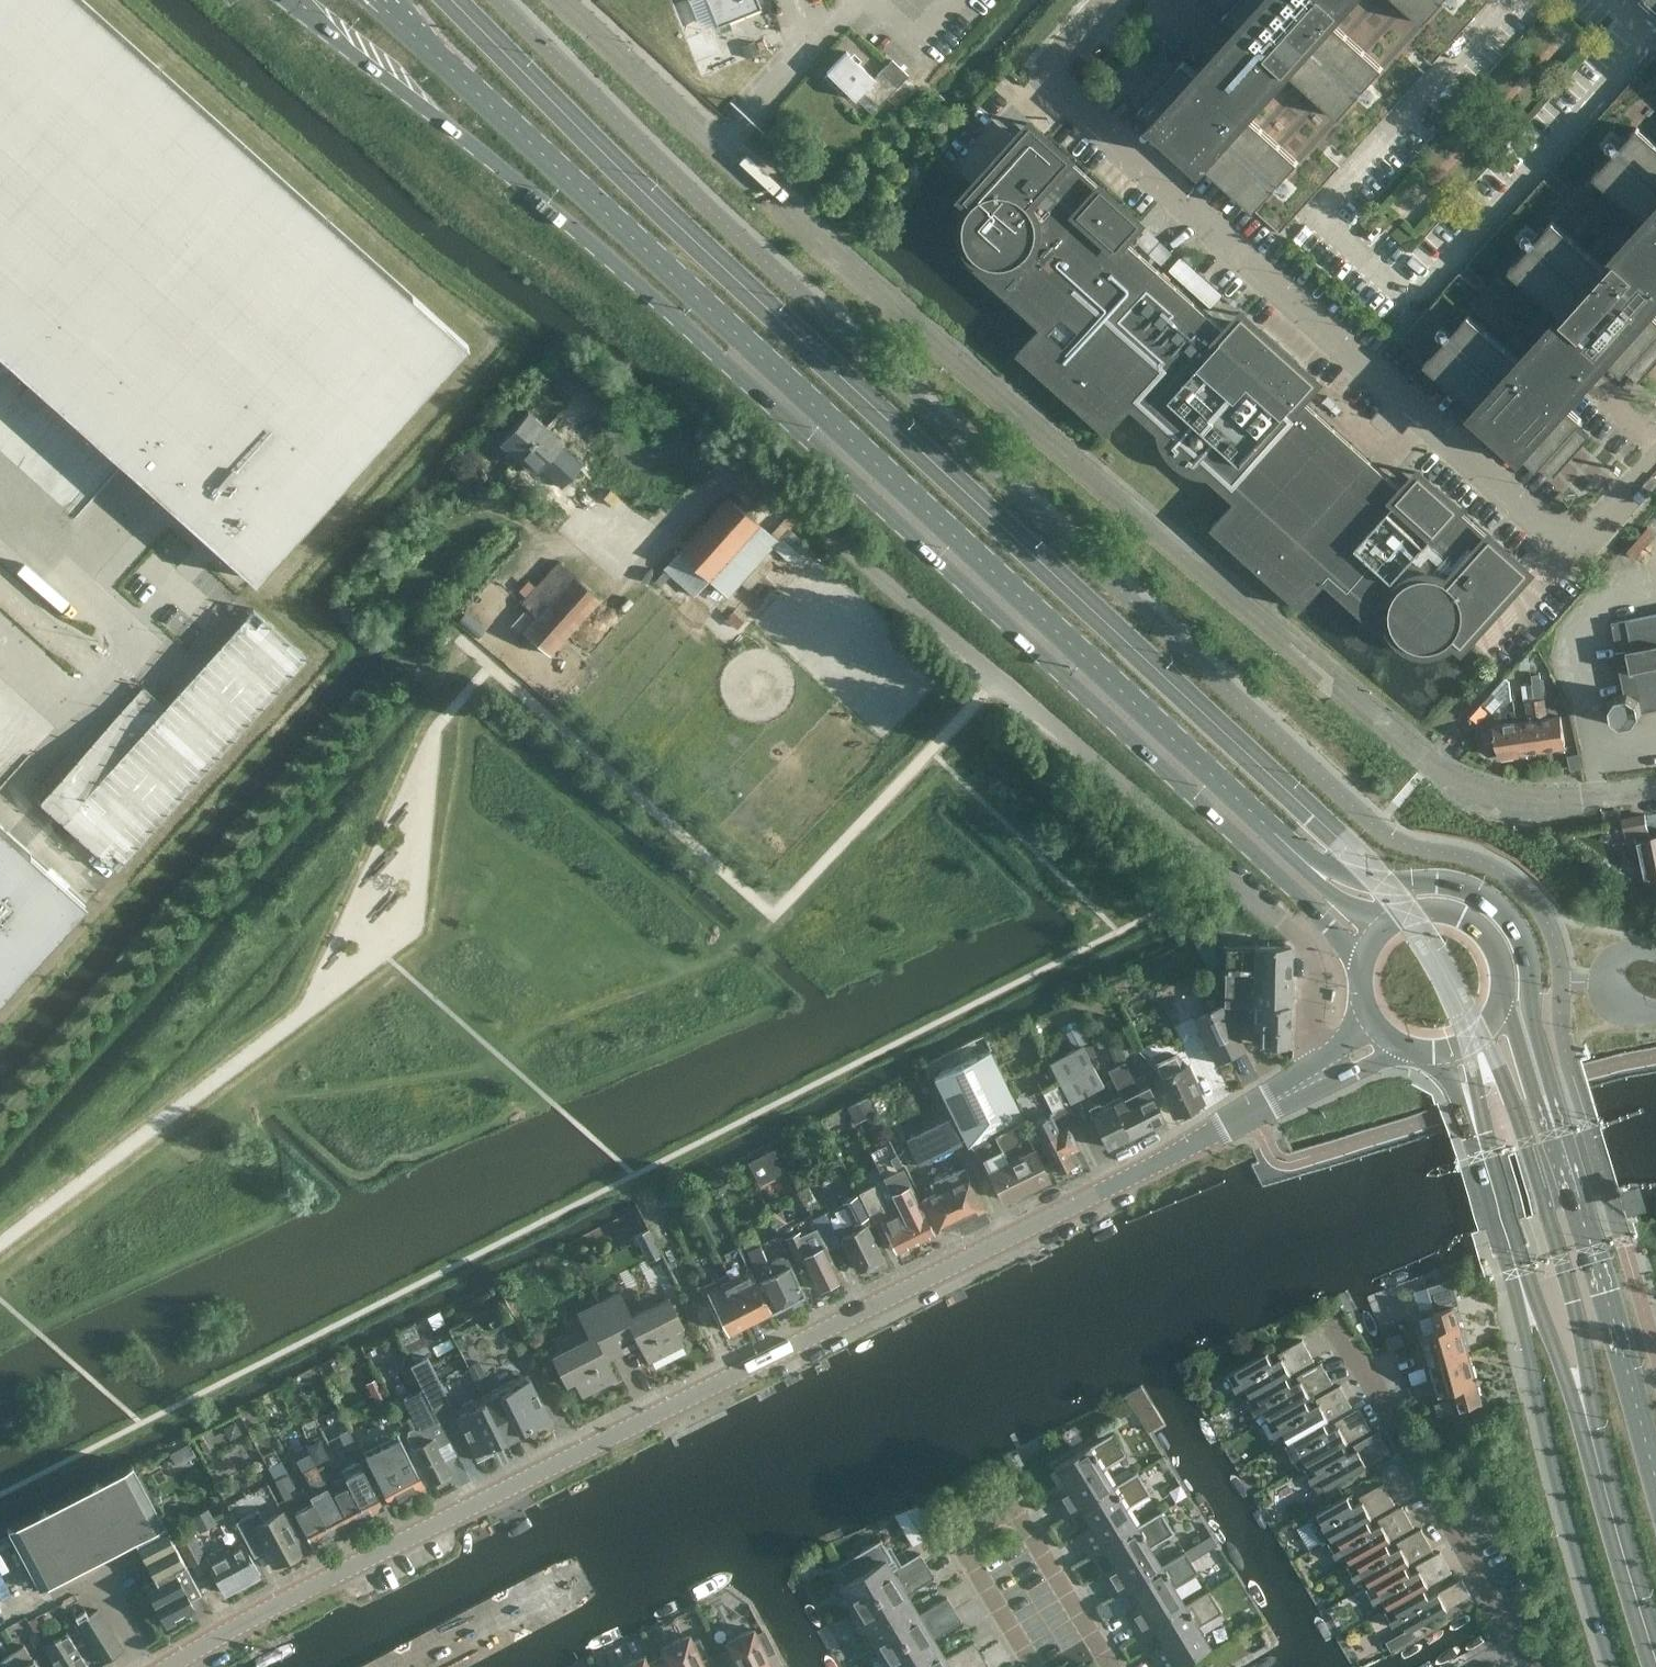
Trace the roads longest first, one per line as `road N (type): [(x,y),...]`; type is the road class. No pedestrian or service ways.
road 1 (secondary): [(289,0),(524,182),(710,344),(1325,917),(1361,962)]
road 2 (unclassified): [(1595,790),(1491,788),(1429,757),(796,219),(560,0)]
road 3 (tertiary): [(165,1666),(1311,1077)]
road 4 (secondary): [(1311,866),(388,0)]
road 5 (unclassified): [(1311,1077),(1313,972),(1296,928),(743,462),(632,437)]
road 6 (unclassified): [(1655,457),(1567,554),(1045,81),(1117,0)]
road 7 (secondary): [(1426,1053),(1485,1159),(1517,1269),(1542,1412),(1614,1666)]
road 8 (secondary): [(1555,1127),(1553,1092),(1530,1012),(1531,967),(1505,914),(1466,887),(1382,882),(1311,866)]
road 9 (residential): [(1535,1666),(1333,1321)]
road 10 (secondary): [(1655,1478),(1555,1127)]
road 11 (residential): [(1110,1666),(1016,1506),(961,1541)]
road 12 (secondary): [(1505,994),(1503,959),(1484,928),(1435,907),(1390,920)]
road 13 (residential): [(1037,1666),(961,1541)]
road 14 (secondary): [(1555,1127),(1535,1096),(1505,994)]

